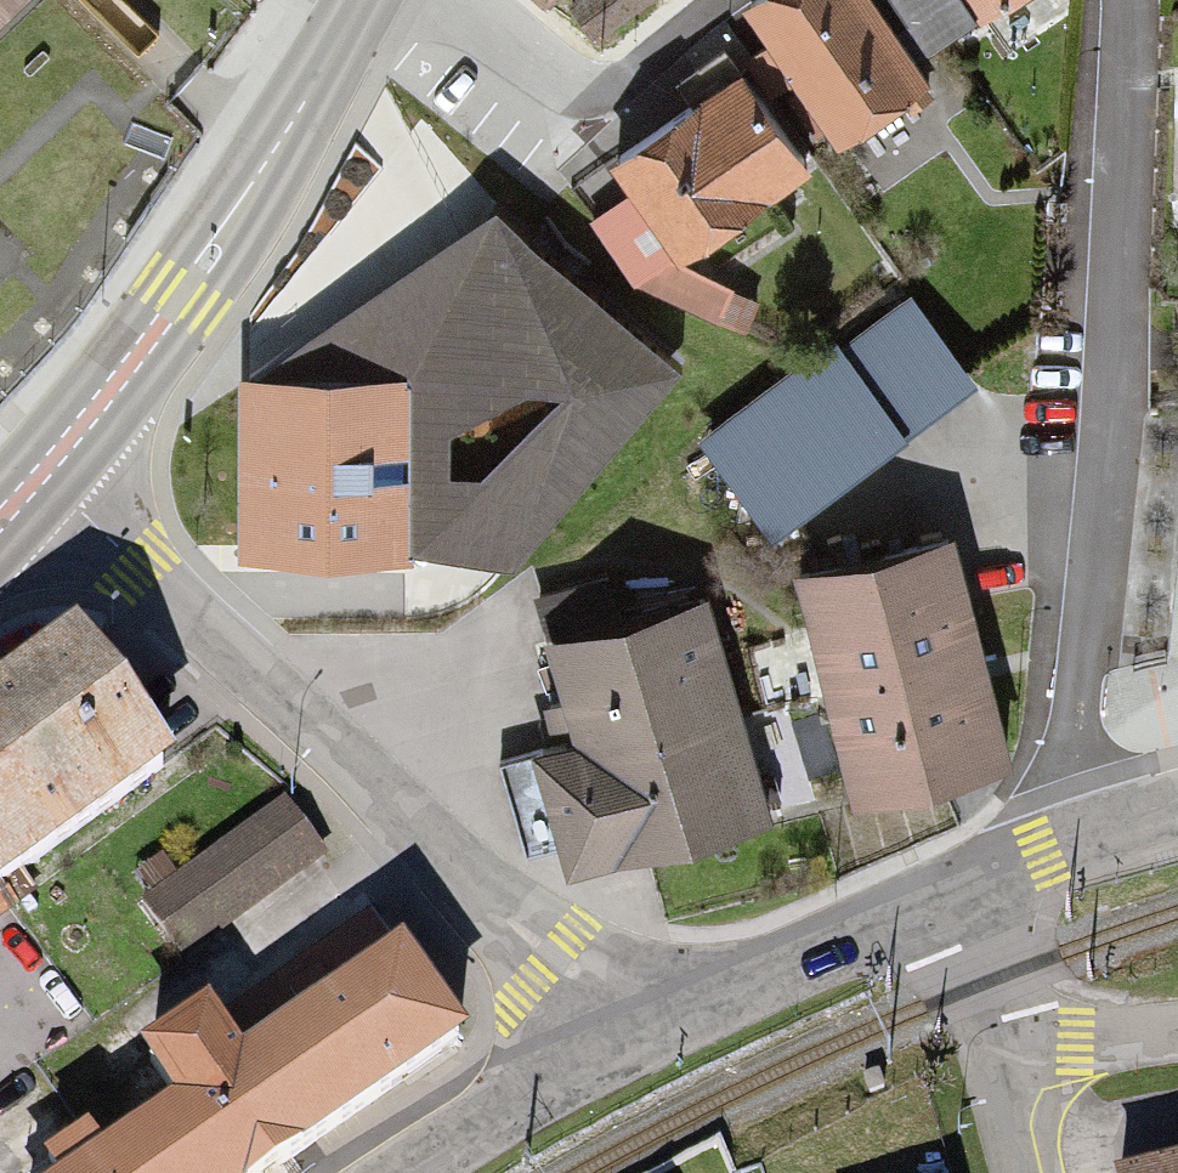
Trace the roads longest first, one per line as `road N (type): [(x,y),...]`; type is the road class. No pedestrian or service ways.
road 1 (residential): [(1058,873),(1118,328),(1131,0)]
road 2 (unclassified): [(46,480),(627,1053)]
road 3 (primary): [(362,0),(203,259),(46,480)]
road 4 (residential): [(627,1053),(782,977),(959,906)]
road 5 (residential): [(409,1172),(482,1122),(627,1053)]
road 6 (residential): [(1002,1033),(1177,1033)]
road 7 (residential): [(1002,1033),(1025,1172)]
road 8 (residential): [(959,906),(1002,1033)]
road 9 (residential): [(1058,873),(1177,840)]

